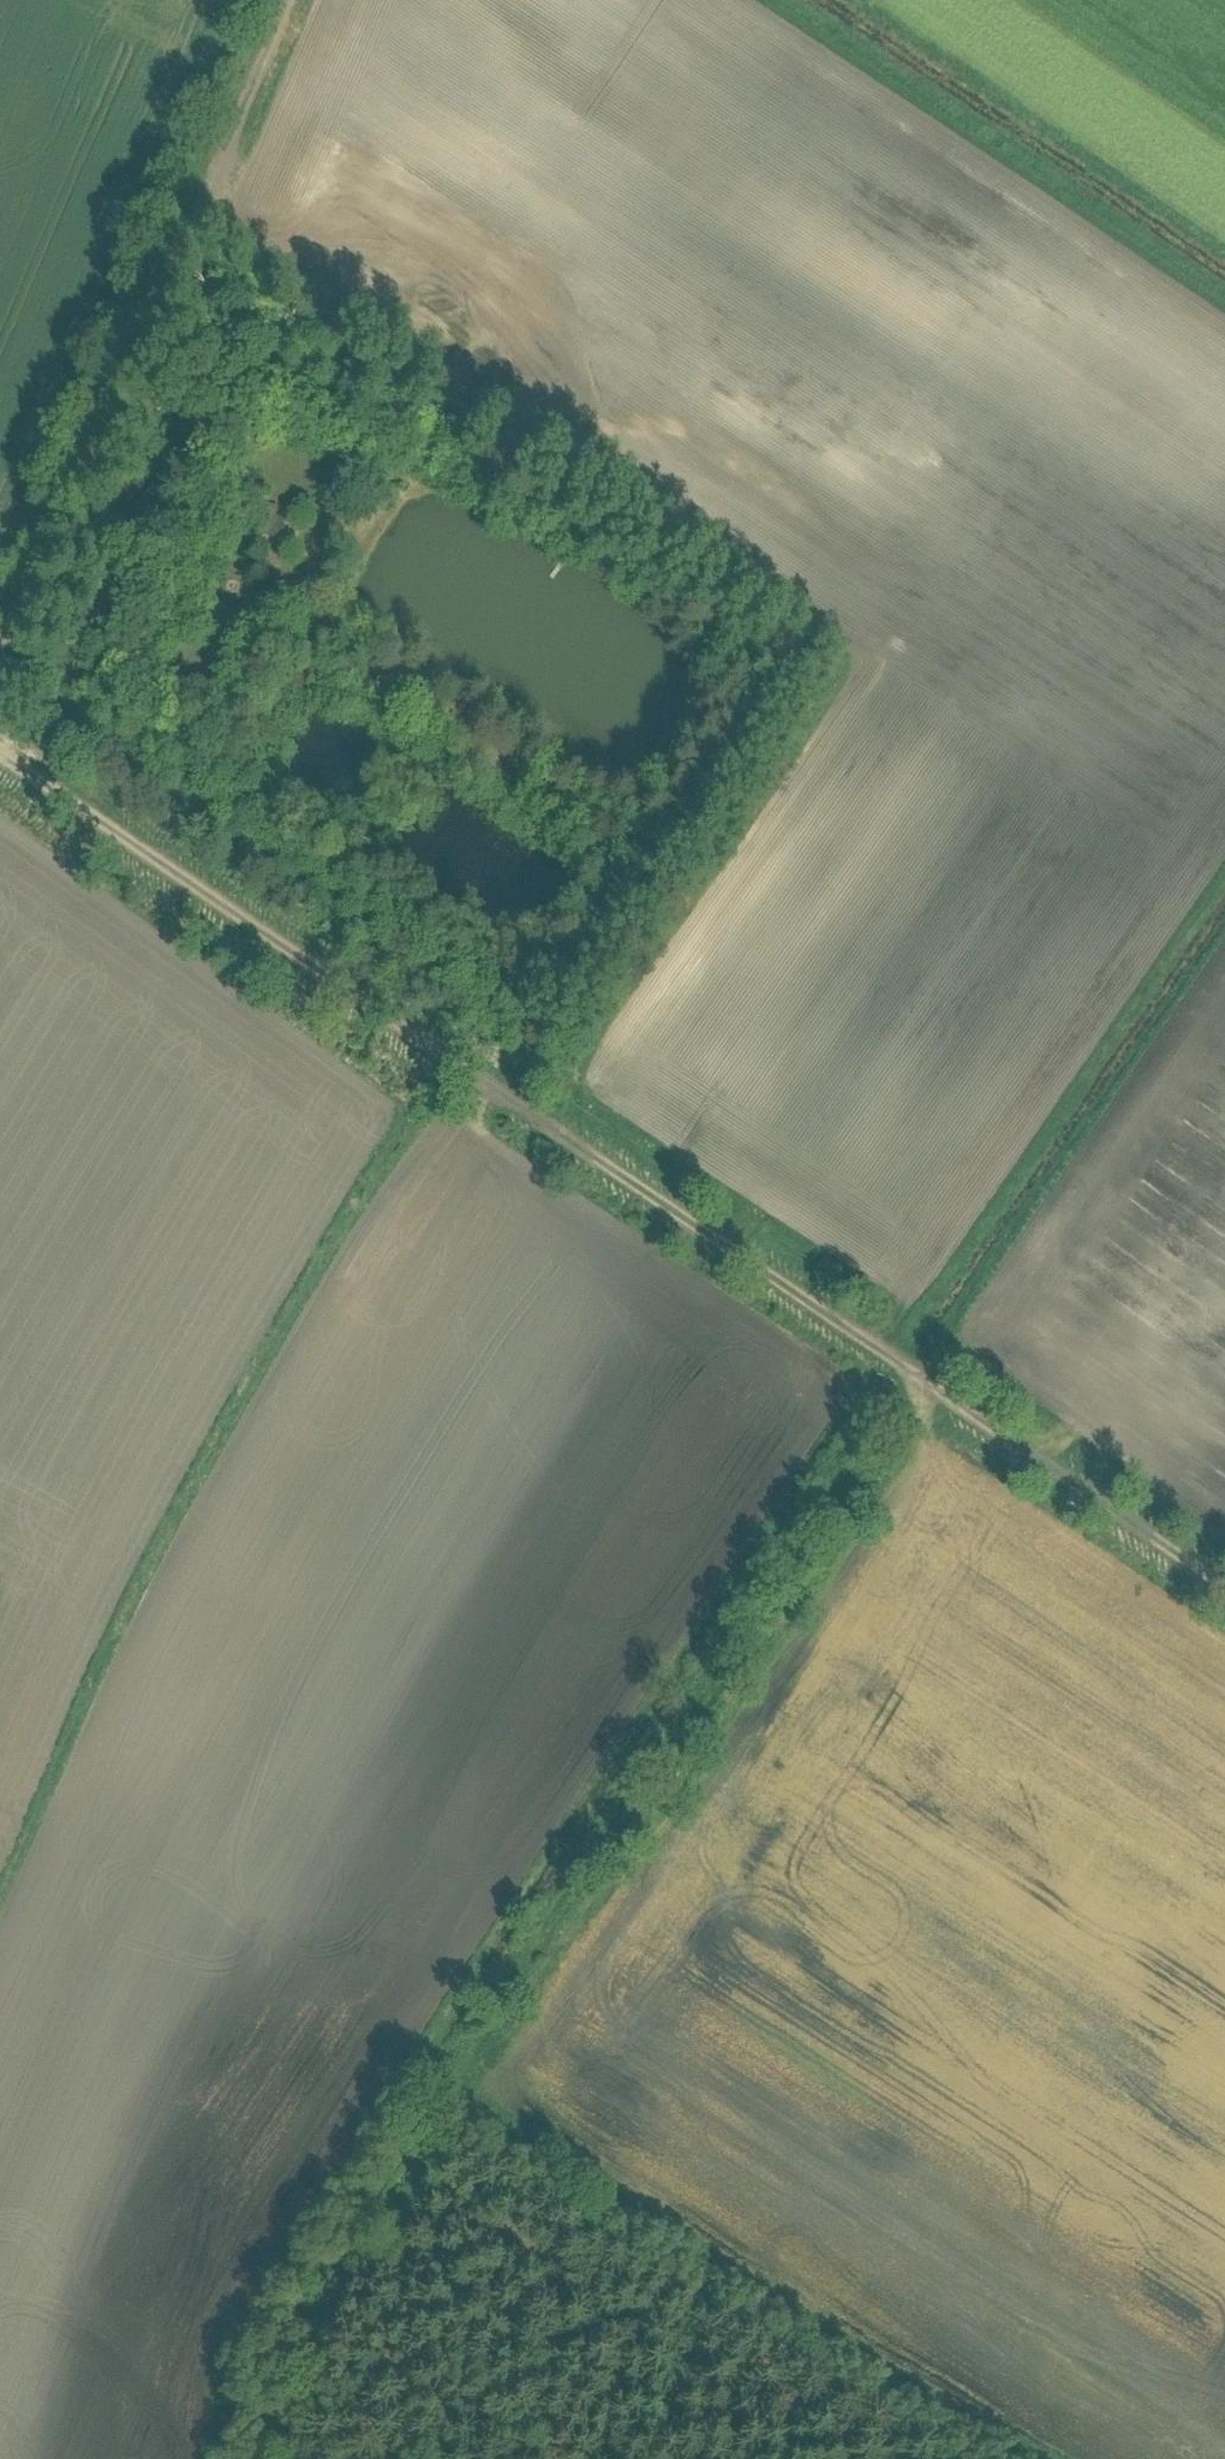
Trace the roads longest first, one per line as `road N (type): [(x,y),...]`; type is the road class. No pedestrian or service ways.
road 1 (track): [(0,751),(1224,1589)]
road 2 (track): [(0,591),(254,0)]

